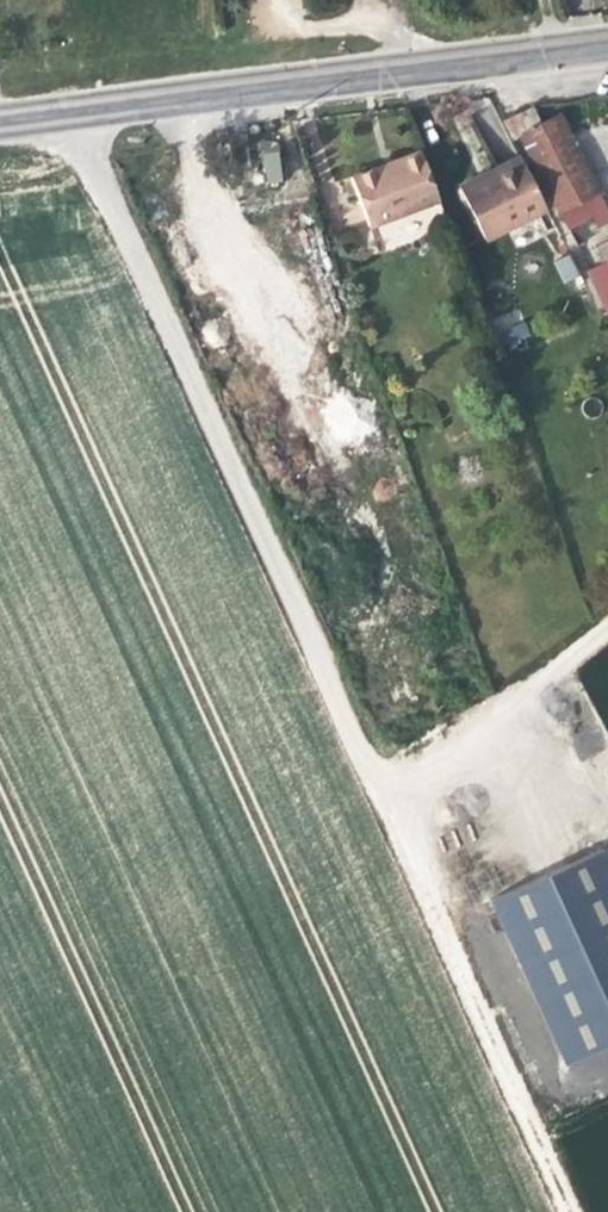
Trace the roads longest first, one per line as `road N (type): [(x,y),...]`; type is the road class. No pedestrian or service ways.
road 1 (track): [(78,109),(85,153),(566,1211)]
road 2 (secondary): [(0,118),(607,43)]
road 3 (track): [(607,627),(512,699),(363,770)]

